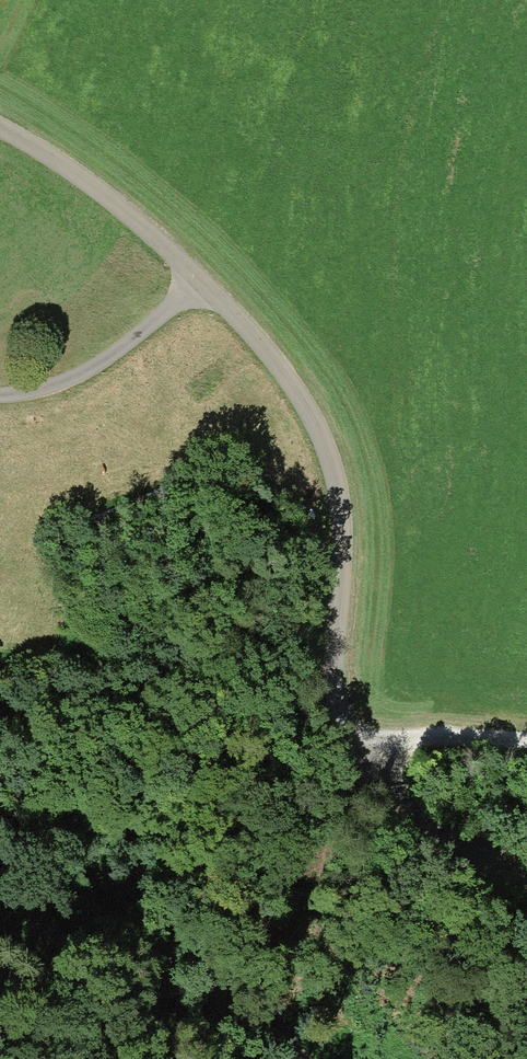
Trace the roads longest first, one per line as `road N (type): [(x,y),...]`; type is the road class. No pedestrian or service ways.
road 1 (residential): [(526,879),(407,812),(341,722),(333,677),(339,520),(318,432),(274,358),(197,285)]
road 2 (track): [(333,677),(138,691),(72,710),(56,735),(54,774),(102,841),(316,1058)]
road 3 (unclassified): [(0,129),(82,180),(197,285)]
road 4 (track): [(0,397),(26,397),(90,369),(197,285)]
road 5 (track): [(361,754),(382,744),(472,736),(526,742)]

